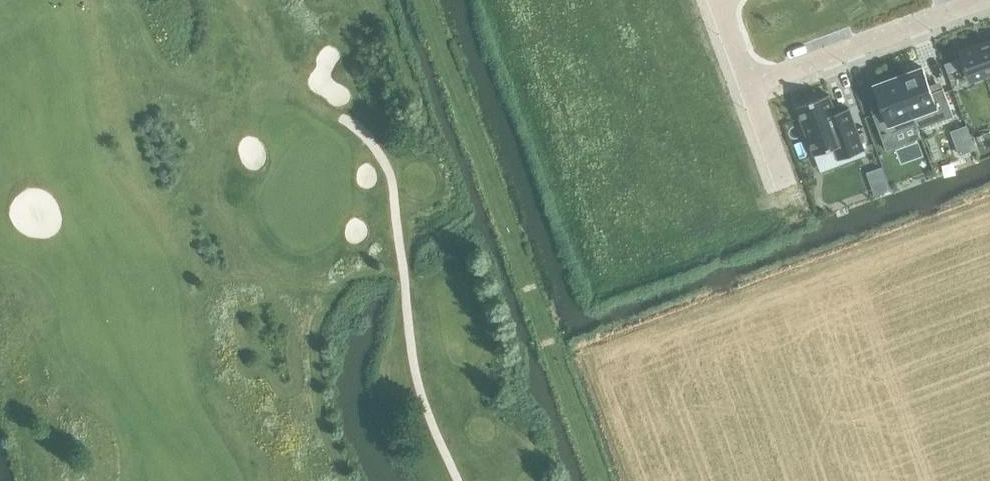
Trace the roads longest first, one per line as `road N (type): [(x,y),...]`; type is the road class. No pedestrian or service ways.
road 1 (residential): [(744,85),(977,0)]

